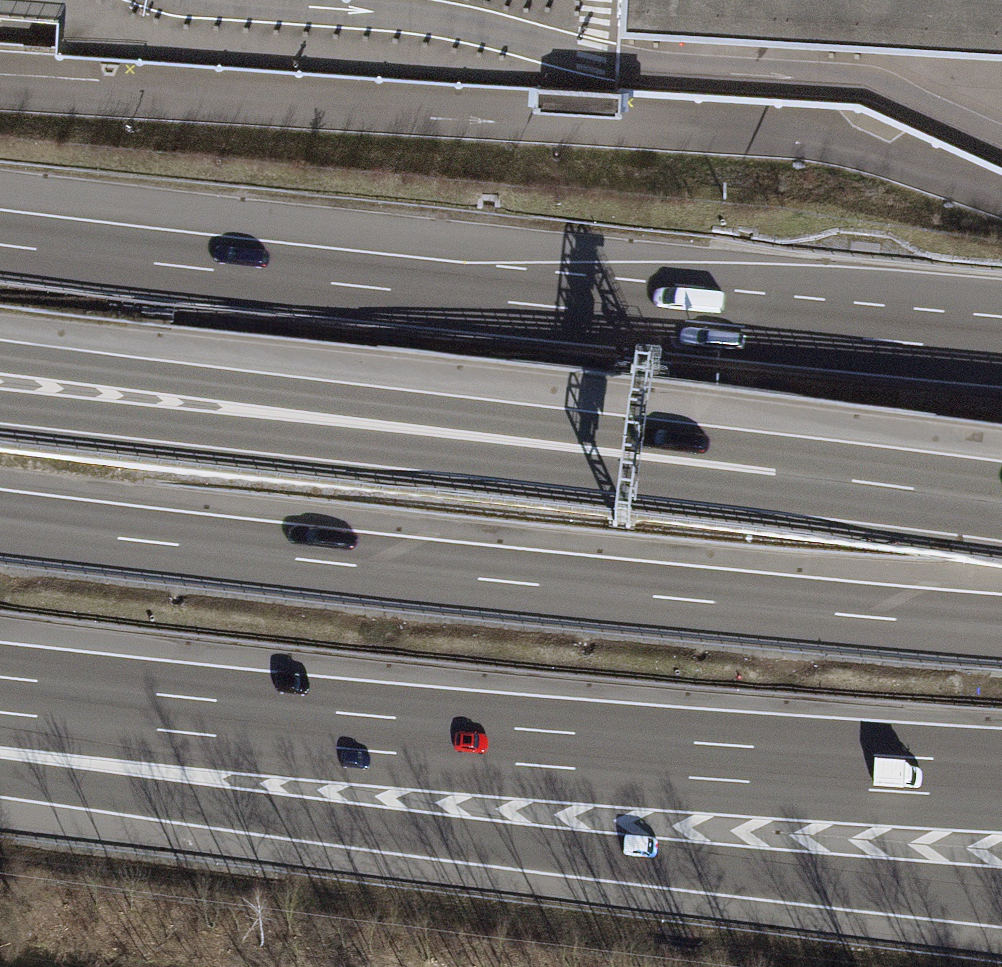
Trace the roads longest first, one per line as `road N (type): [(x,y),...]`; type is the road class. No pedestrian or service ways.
road 1 (motorway): [(0,777),(496,844),(1001,897)]
road 2 (motorway): [(1001,352),(0,245)]
road 3 (motorway): [(1001,629),(0,524)]
road 4 (motorway): [(0,695),(363,733),(1001,780)]
road 5 (motorway): [(775,472),(0,357)]
road 6 (motorway): [(775,472),(0,406)]
road 7 (motorway): [(1001,501),(775,472)]

